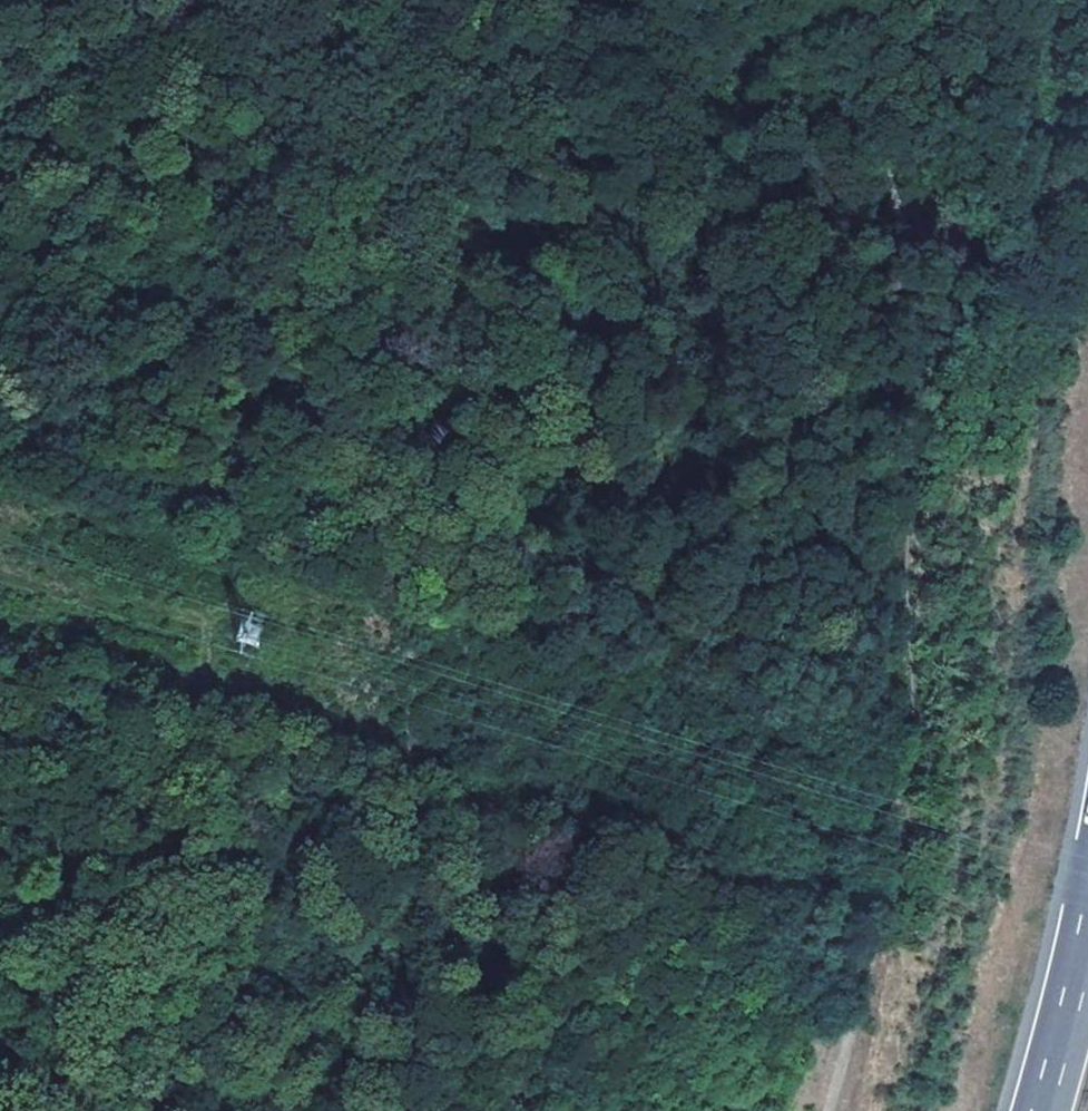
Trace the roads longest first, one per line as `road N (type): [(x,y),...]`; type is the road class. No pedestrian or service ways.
road 1 (motorway): [(1087,914),(1038,1110)]
road 2 (track): [(879,945),(825,1110)]

